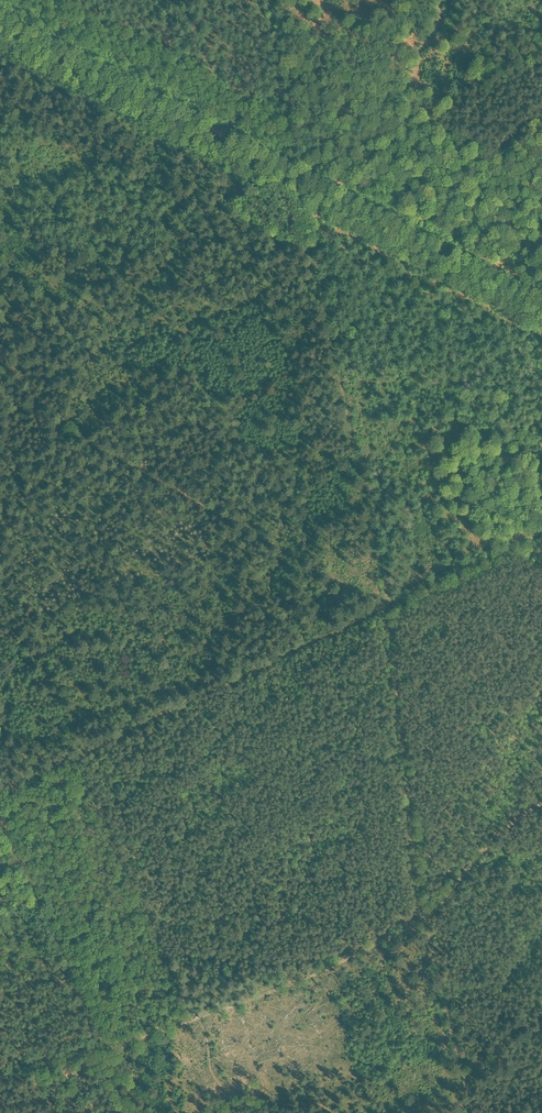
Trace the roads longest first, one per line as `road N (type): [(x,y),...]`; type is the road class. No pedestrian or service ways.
road 1 (track): [(386,606),(311,256),(222,213),(113,277),(0,383)]
road 2 (unclassified): [(0,24),(541,308)]
road 3 (track): [(541,535),(0,794)]
road 4 (track): [(177,490),(386,606),(423,920)]
road 5 (track): [(423,920),(263,995),(0,1081)]
road 6 (track): [(126,1112),(106,1047),(0,816)]
road 7 (track): [(0,393),(177,490)]
road 8 (track): [(423,920),(499,835),(541,804)]
road 9 (track): [(423,920),(459,1064)]

